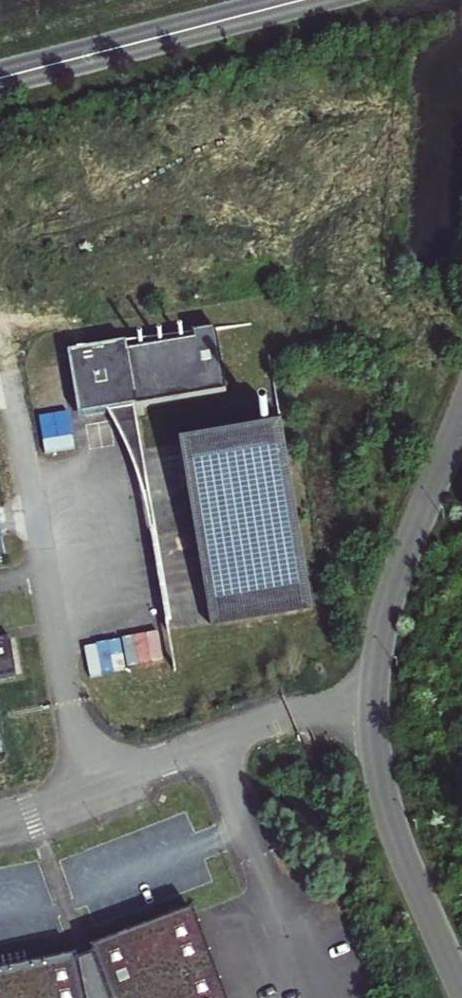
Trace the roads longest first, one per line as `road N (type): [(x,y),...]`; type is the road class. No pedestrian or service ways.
road 1 (unclassified): [(461,989),(389,812),(376,724),(387,612),(461,416)]
road 2 (unclassified): [(0,78),(301,0)]

